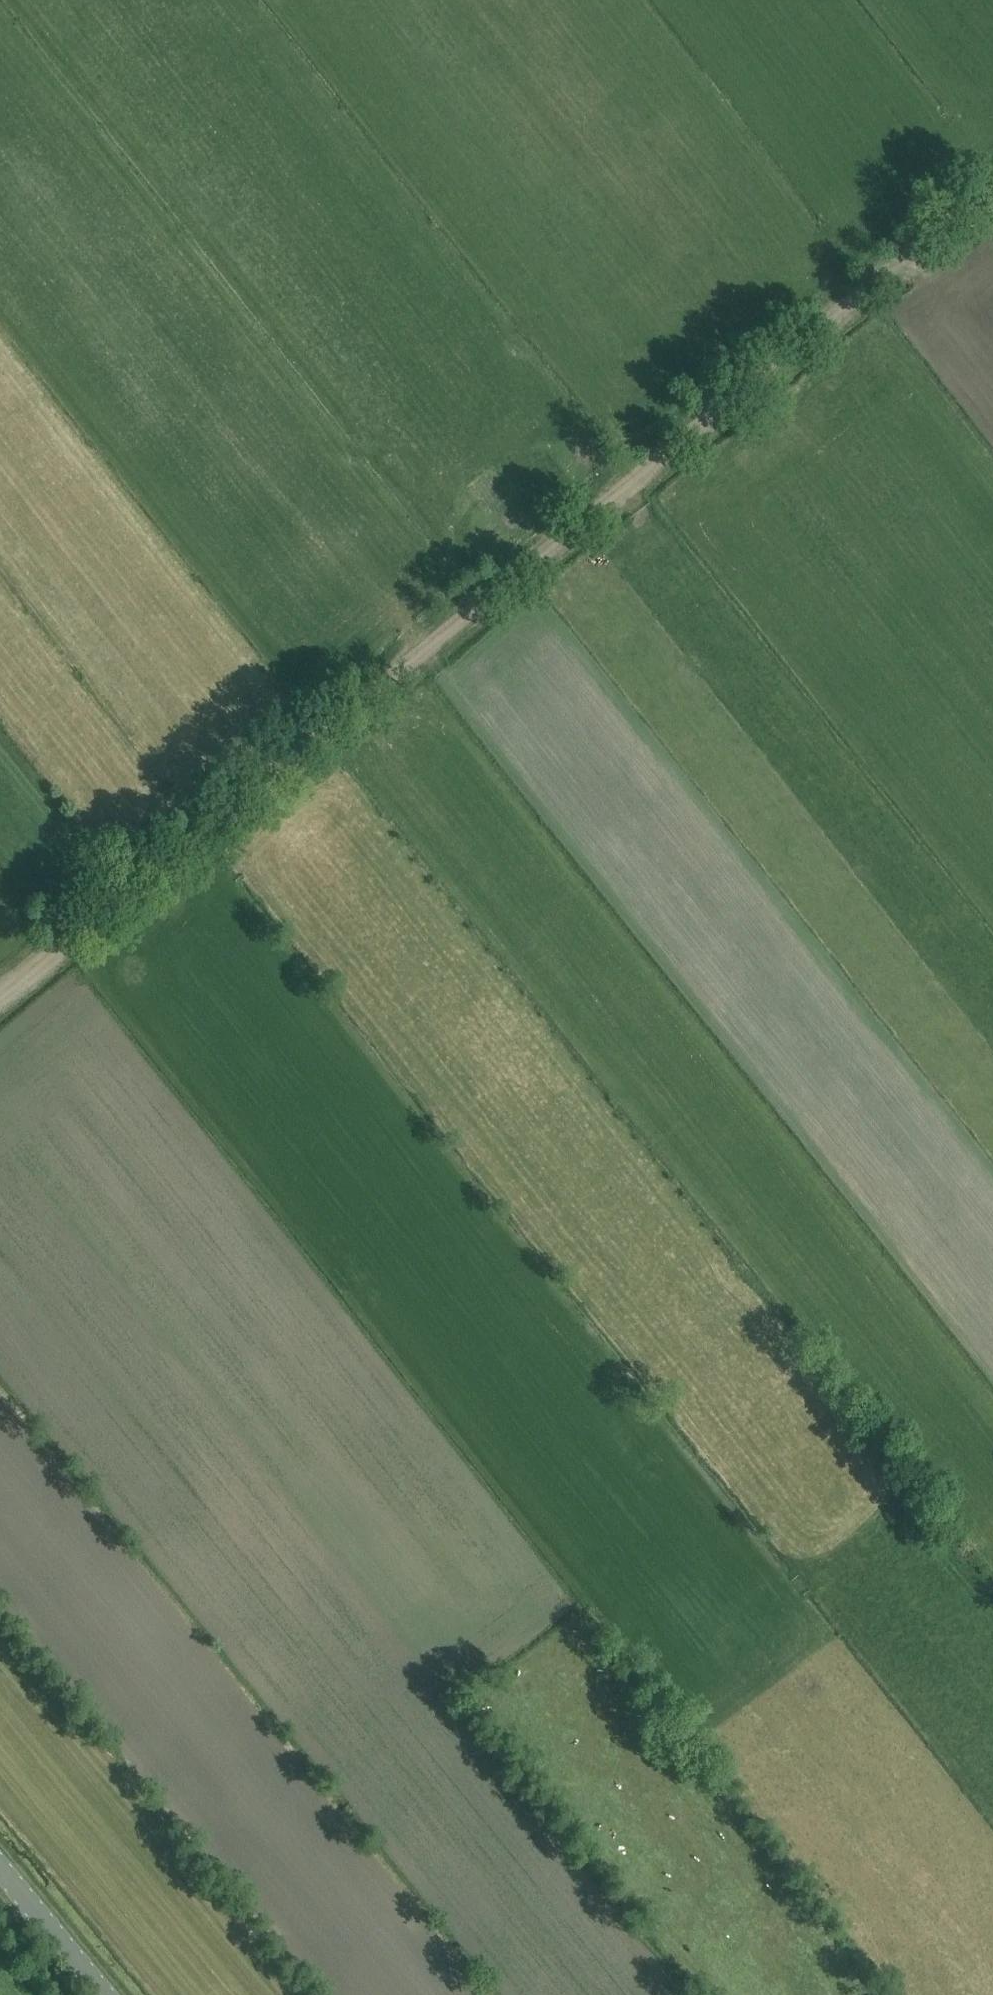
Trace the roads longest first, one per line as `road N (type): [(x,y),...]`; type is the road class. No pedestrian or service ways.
road 1 (track): [(0,993),(992,184)]
road 2 (unclassified): [(105,1994),(0,1867)]

